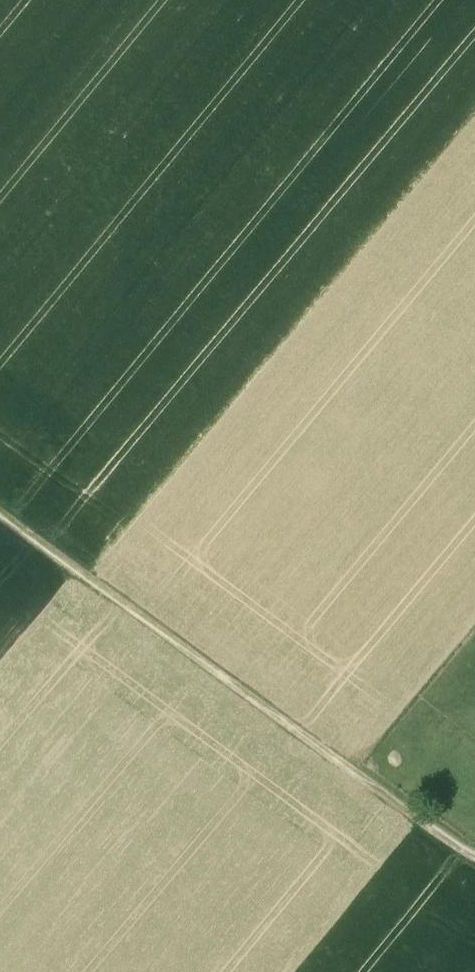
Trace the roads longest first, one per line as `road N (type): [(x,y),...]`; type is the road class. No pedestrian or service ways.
road 1 (track): [(474,855),(0,524)]

